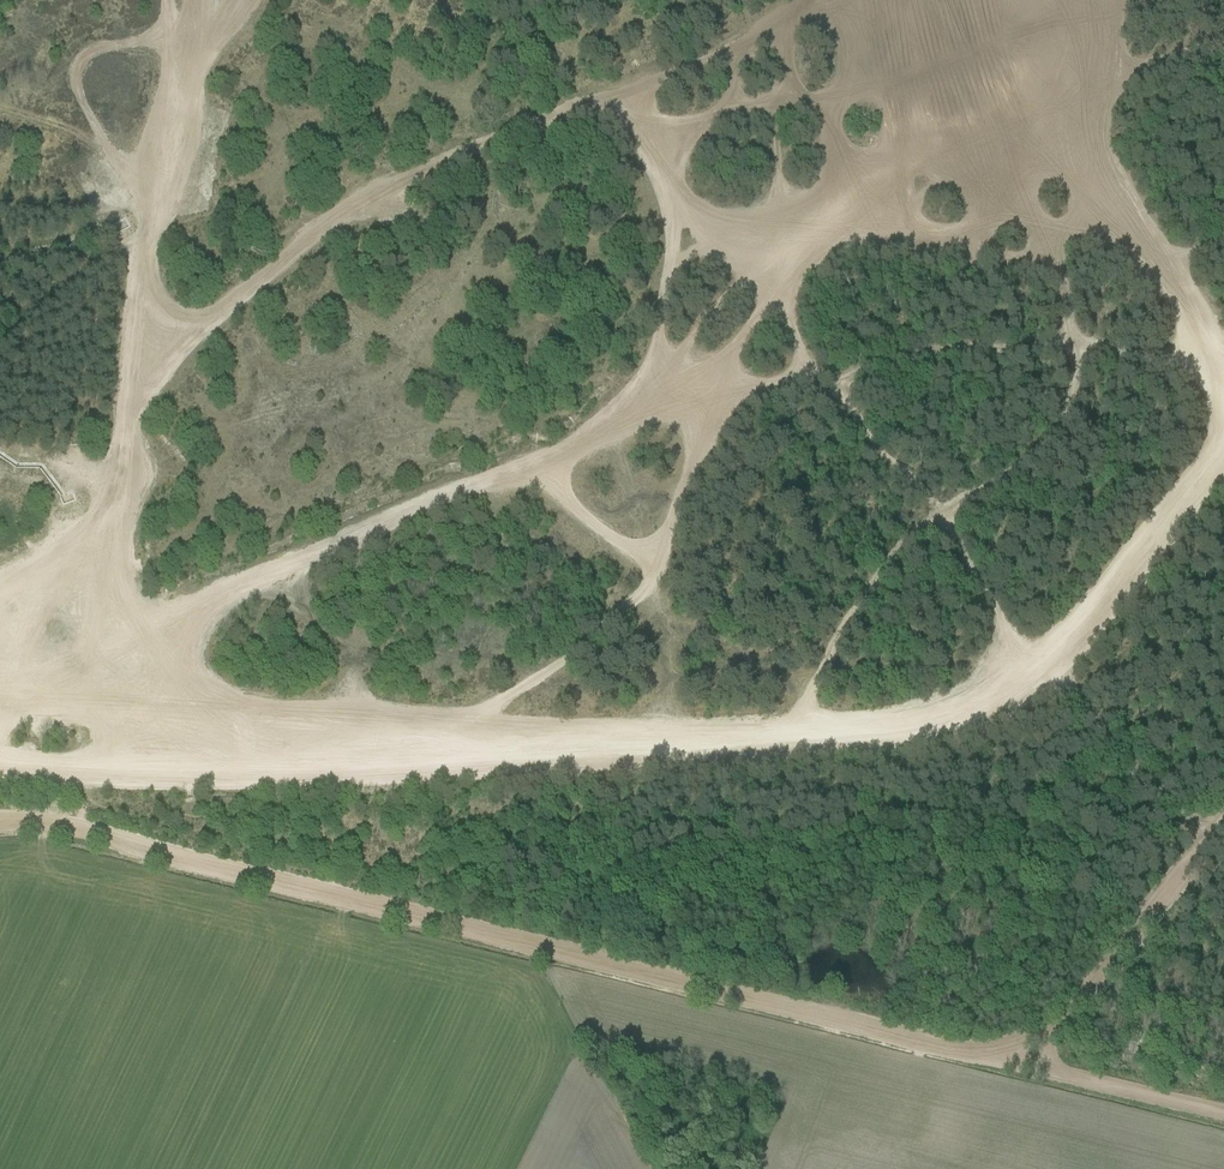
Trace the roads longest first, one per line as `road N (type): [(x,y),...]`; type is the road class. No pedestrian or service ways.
road 1 (track): [(0,822),(48,823),(1223,1119)]
road 2 (track): [(604,96),(669,187),(670,225),(630,394),(590,436),(544,463),(199,609),(168,685),(139,725),(97,752),(63,767),(0,758)]
road 3 (track): [(0,732),(16,687),(119,507),(148,178),(243,0)]
road 4 (track): [(790,0),(699,58),(415,171),(268,268),(131,393)]
road 5 (track): [(953,1051),(1047,1032),(1105,981),(1223,832)]

